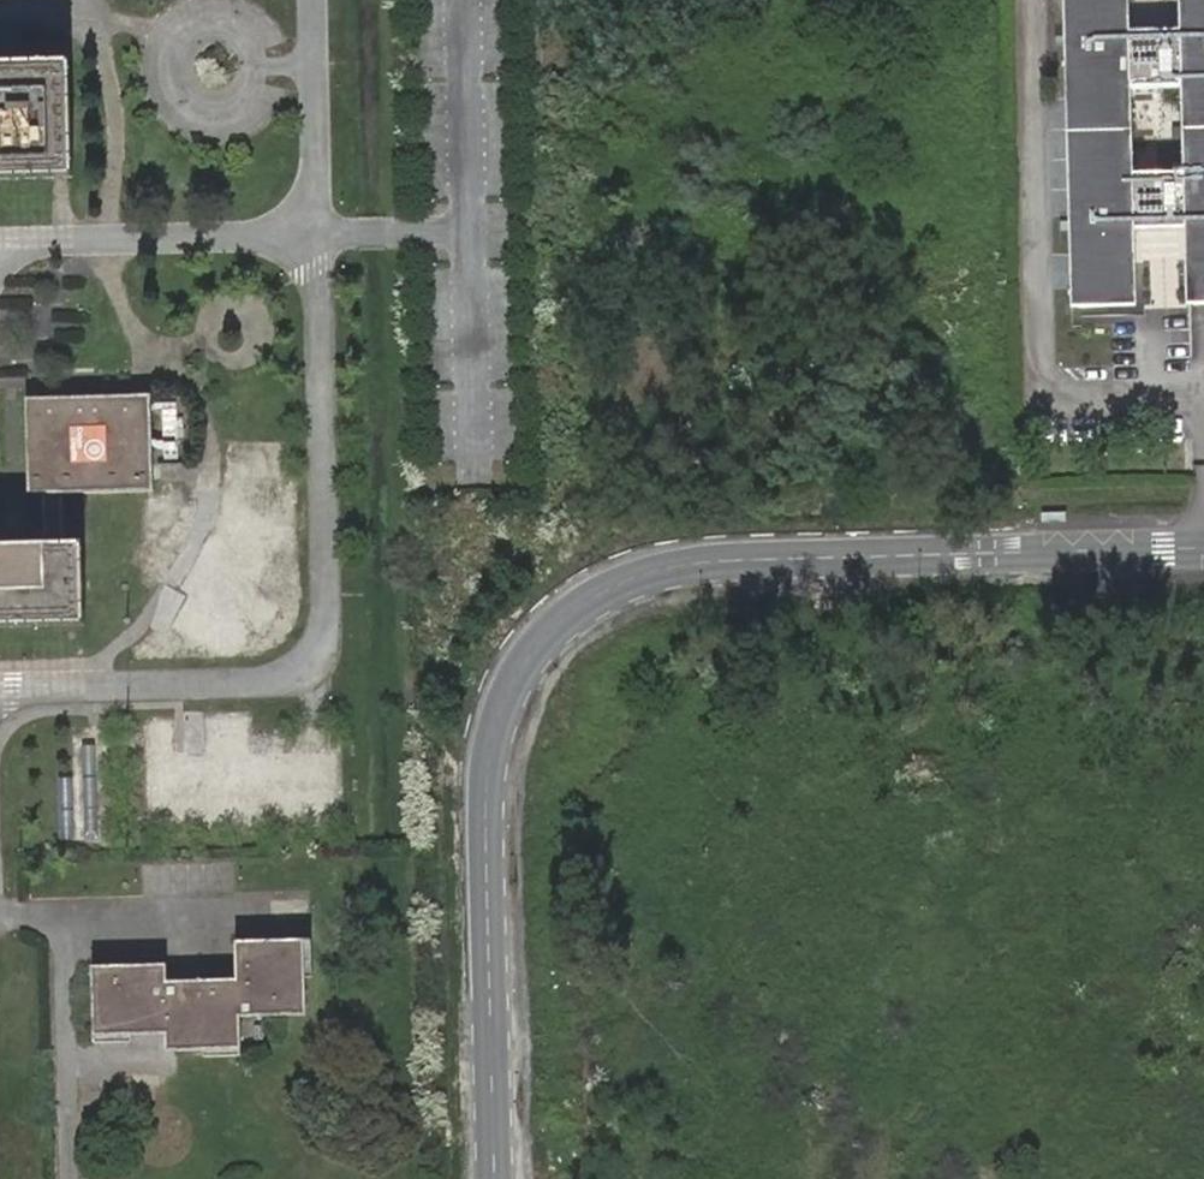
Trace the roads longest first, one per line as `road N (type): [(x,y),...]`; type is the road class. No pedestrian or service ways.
road 1 (unclassified): [(1203,548),(702,562),(635,583),(579,620),(513,702),(489,774),(496,1178)]

